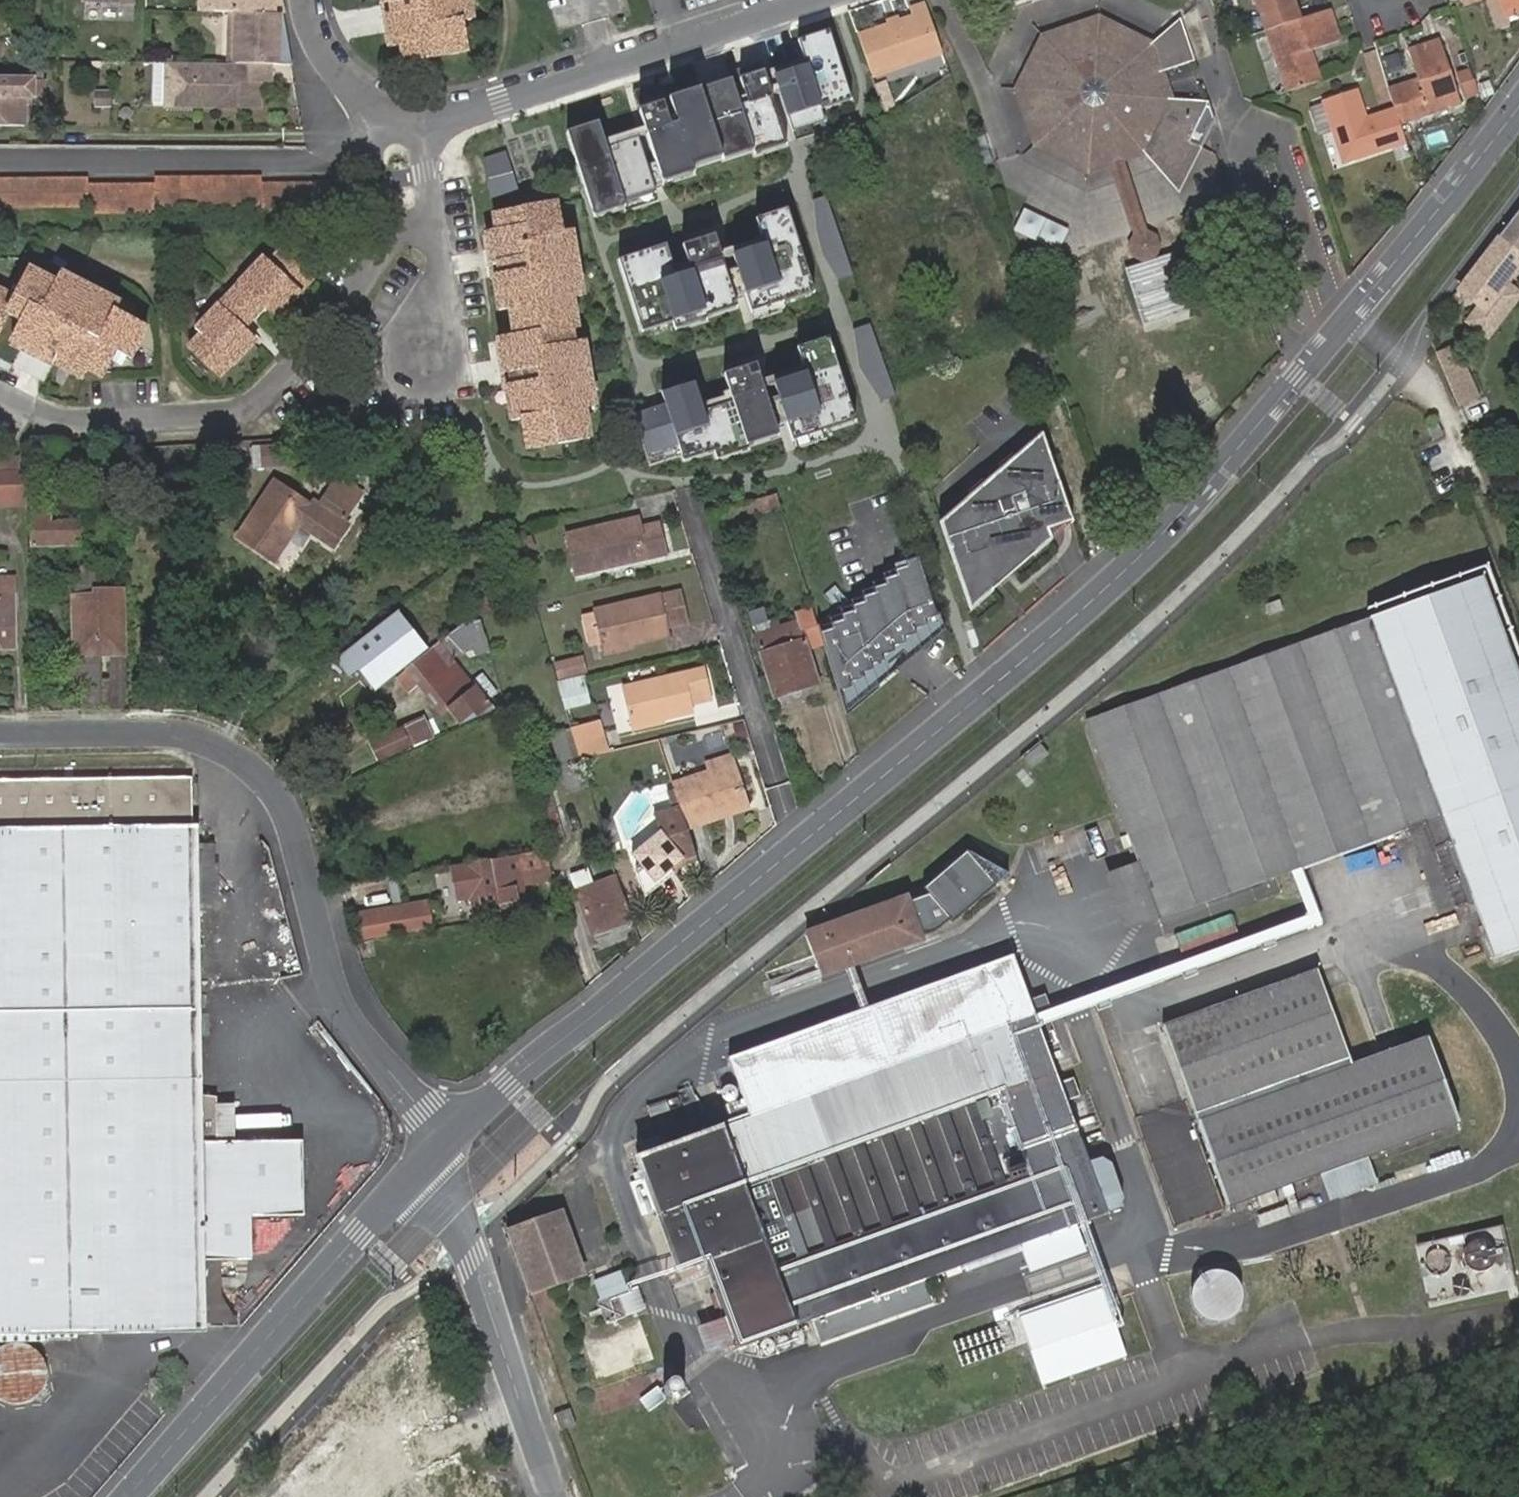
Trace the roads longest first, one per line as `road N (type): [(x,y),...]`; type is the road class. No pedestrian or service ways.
road 1 (tertiary): [(450,1139),(517,1075),(1092,602),(1181,515),(1518,108)]
road 2 (residential): [(0,736),(160,733),(239,755),(285,806),(346,1012),(450,1139)]
road 3 (residential): [(0,393),(39,414),(120,431),(250,426),(303,378),(409,227)]
road 4 (tertiary): [(129,1496),(411,1179)]
road 5 (residential): [(423,121),(795,0)]
road 6 (residential): [(411,1179),(465,1243),(553,1496)]
road 7 (residential): [(378,122),(304,17),(301,0)]
road 8 (residential): [(409,227),(435,239),(434,352)]
road 9 (residential): [(378,122),(356,157),(358,179),(376,201),(417,207)]

